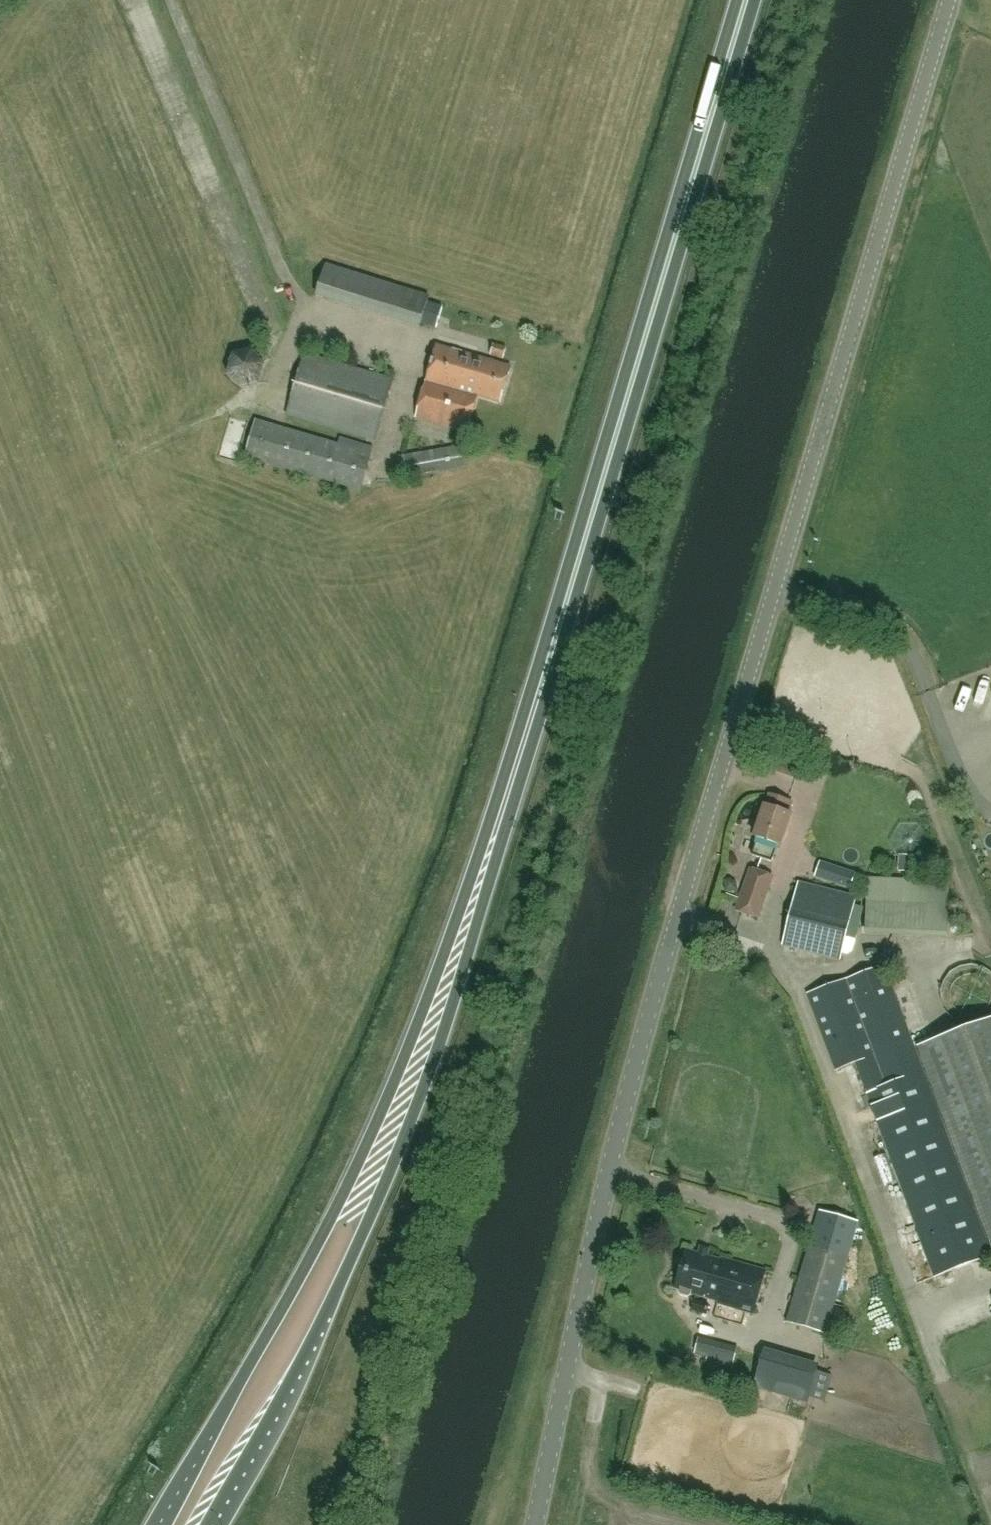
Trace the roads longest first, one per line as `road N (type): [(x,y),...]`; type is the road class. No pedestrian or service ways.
road 1 (tertiary): [(537,1524),(642,1040),(948,0)]
road 2 (trunk): [(541,687),(411,1042),(349,1182),(161,1524)]
road 3 (trunk): [(207,1524),(316,1334),(437,1057),(501,852),(541,687)]
road 4 (trunk): [(541,687),(752,0)]

